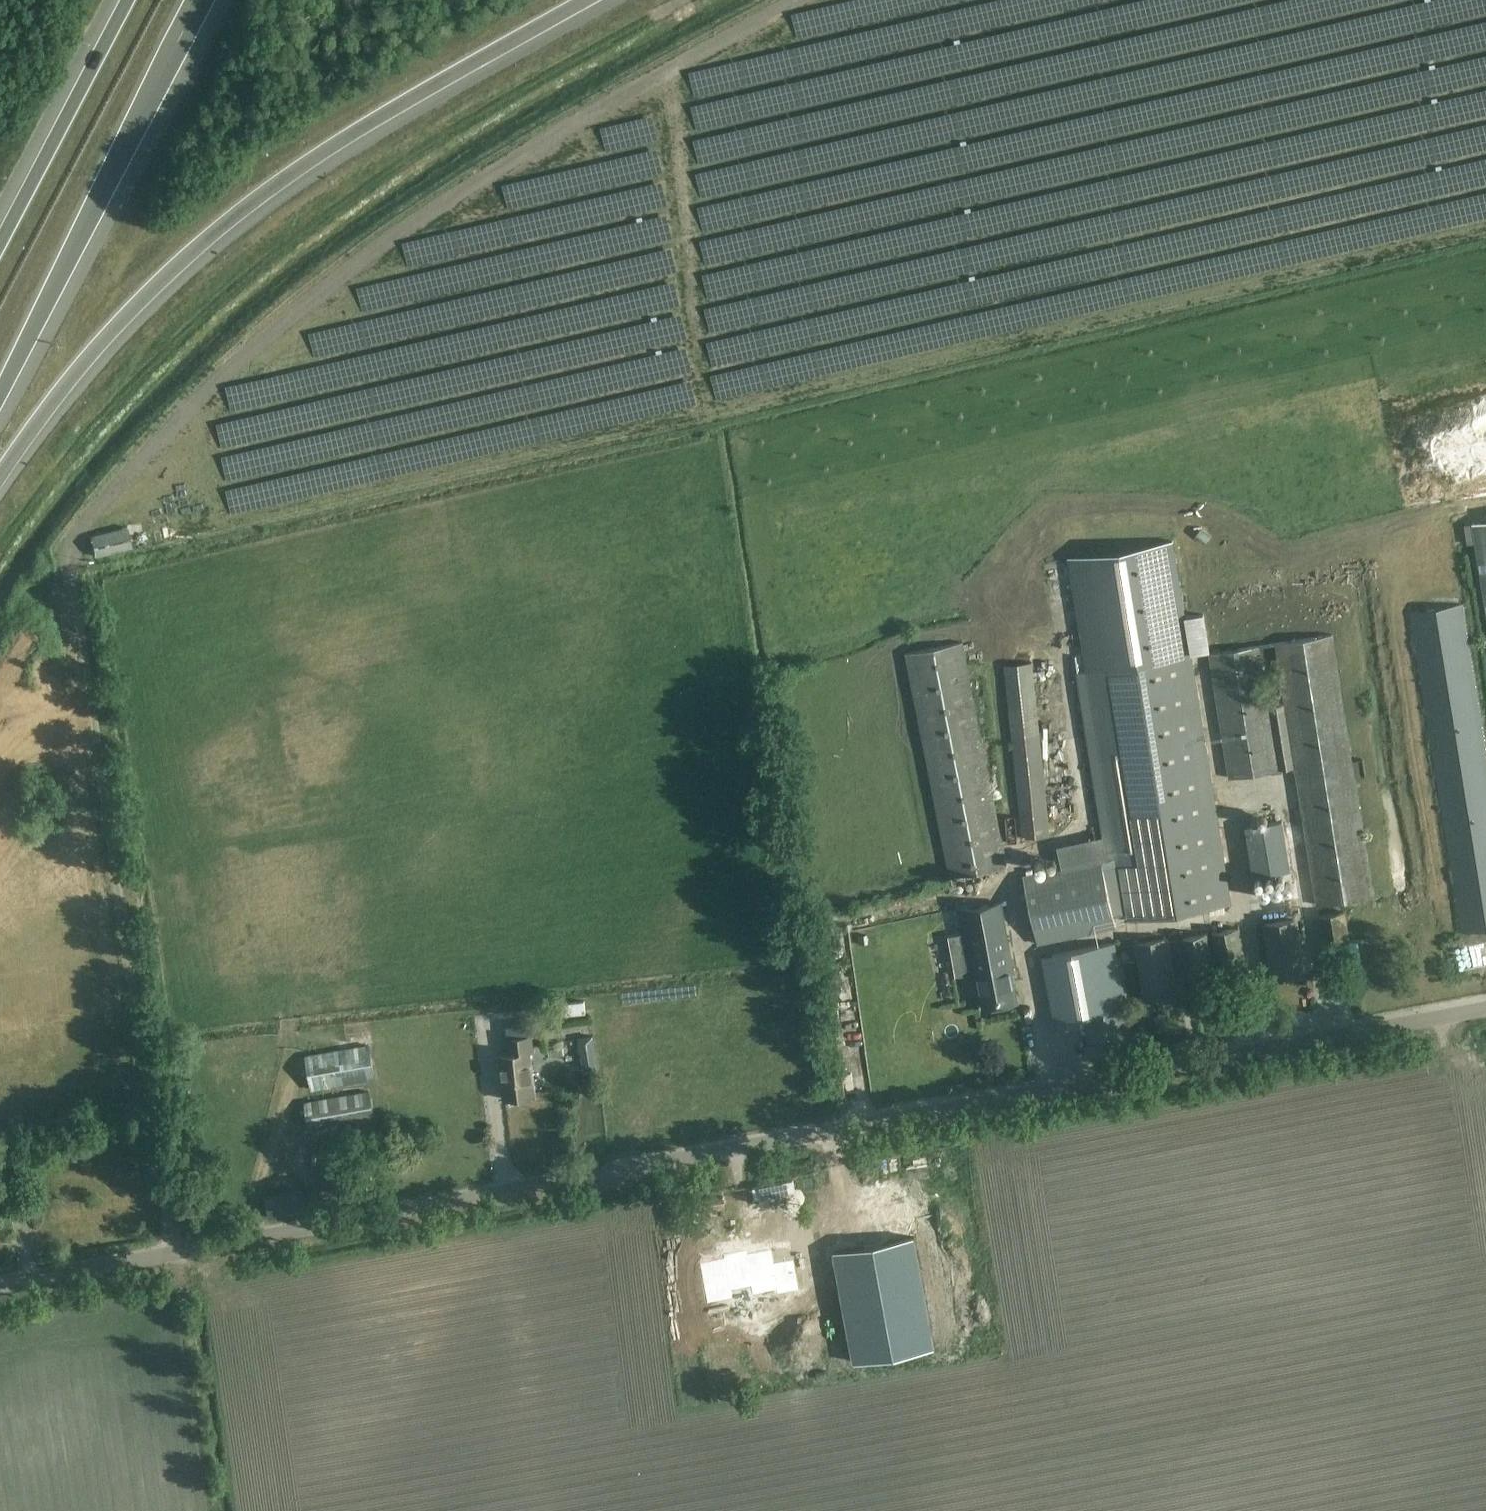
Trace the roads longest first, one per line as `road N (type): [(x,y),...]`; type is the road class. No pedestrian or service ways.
road 1 (unclassified): [(0,1285),(1485,1007)]
road 2 (track): [(178,1252),(69,553),(91,513),(130,485)]
road 3 (motorway): [(0,478),(68,382),(214,234),(405,105),(593,0)]
road 4 (trunk): [(0,392),(107,181)]
road 5 (trunk): [(107,36),(0,241)]
road 6 (motorway): [(107,181),(201,0)]

